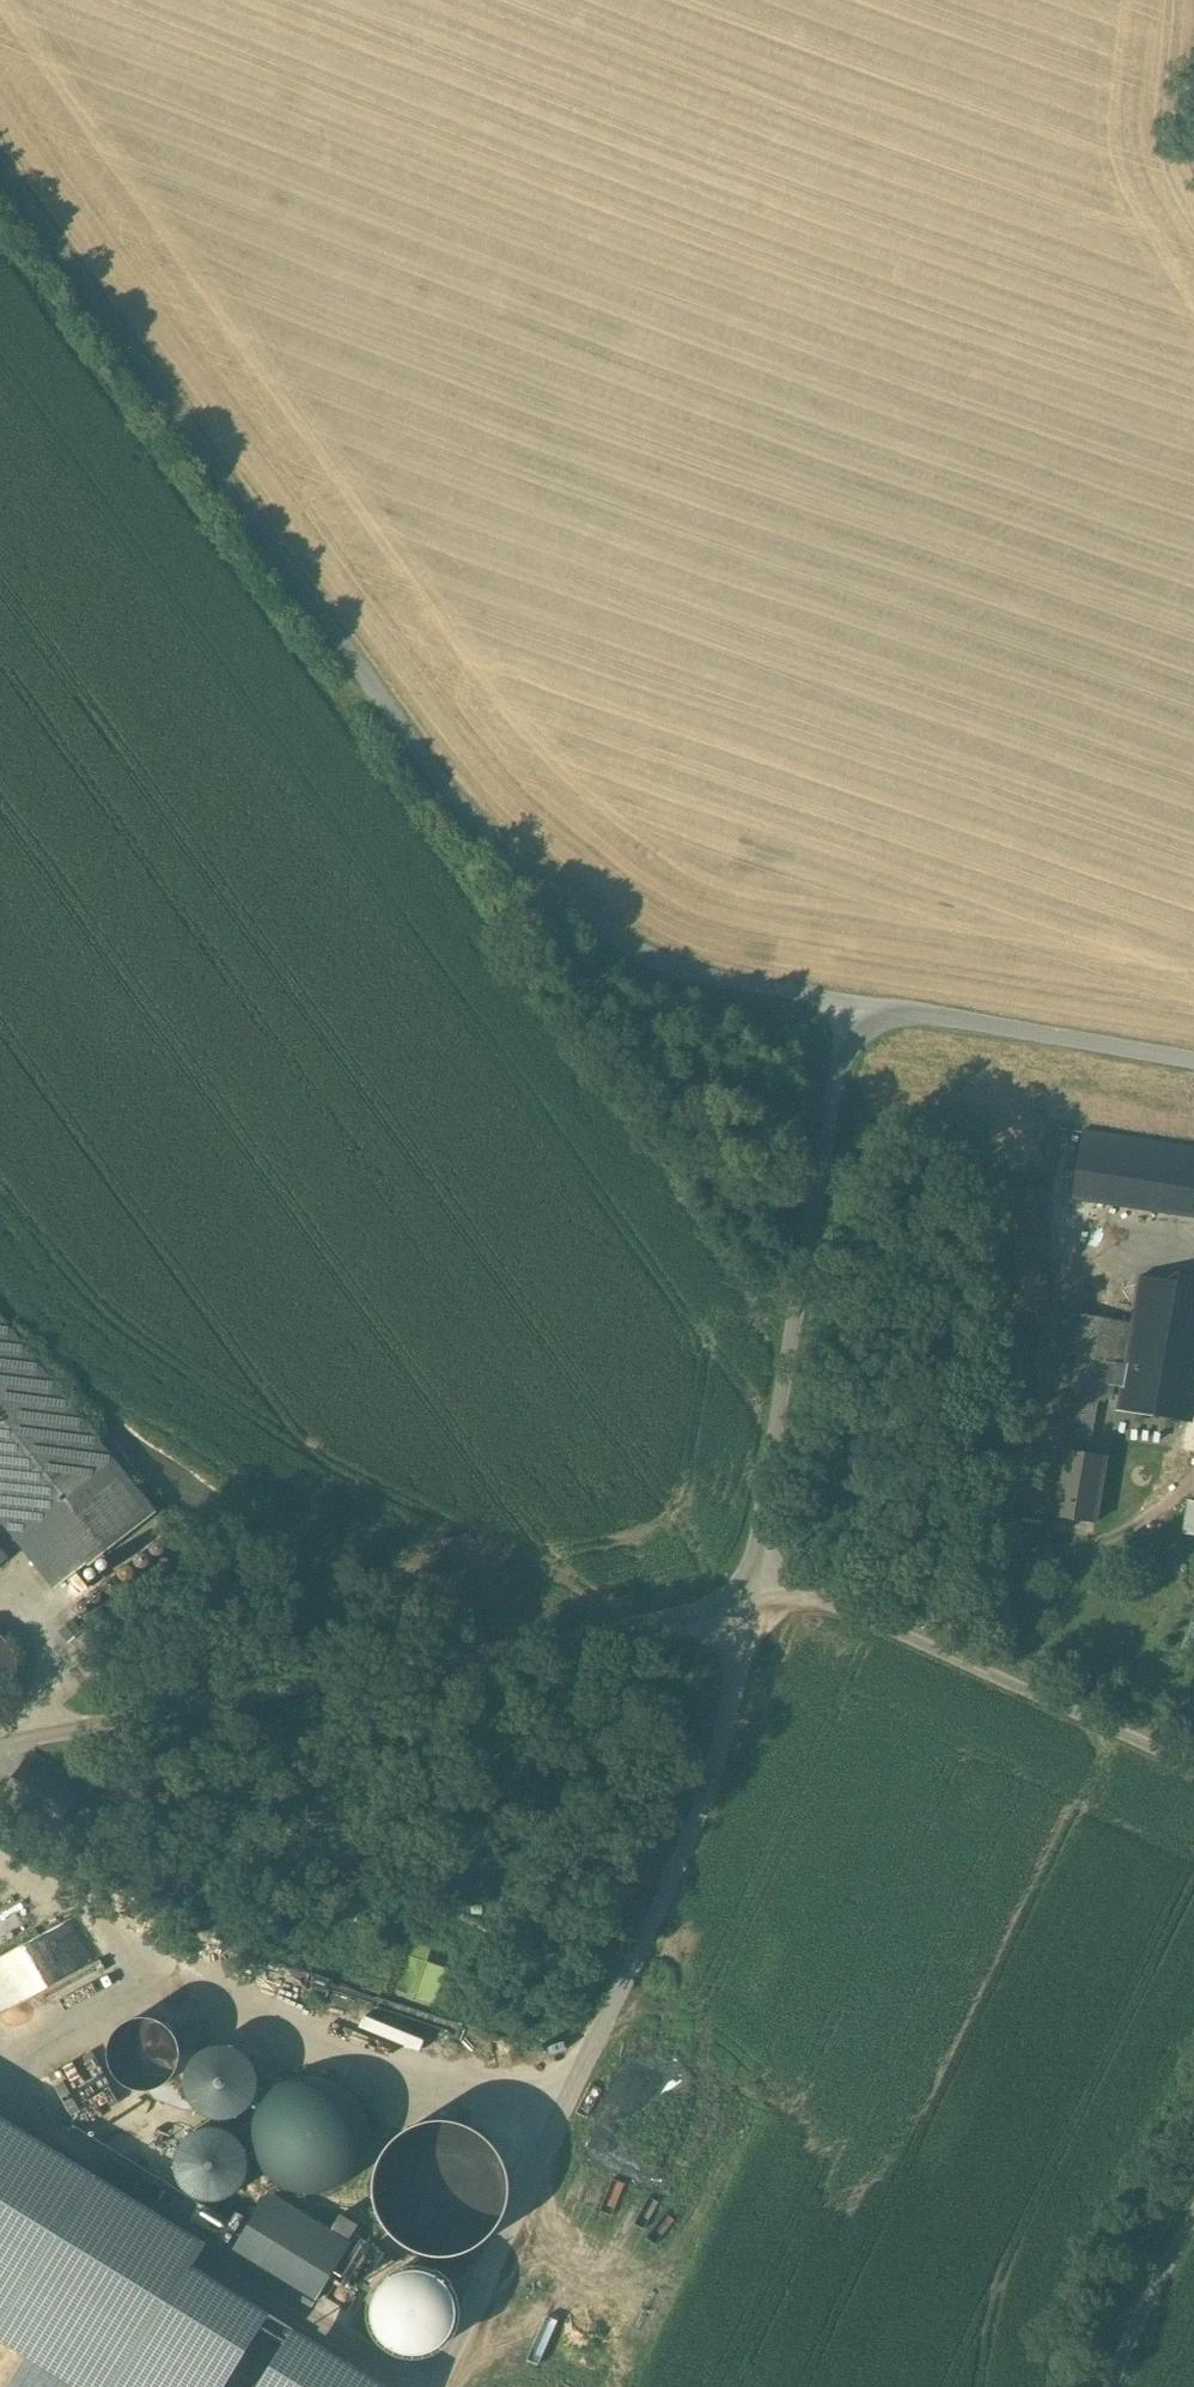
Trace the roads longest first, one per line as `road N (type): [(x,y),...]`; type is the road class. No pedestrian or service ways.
road 1 (unclassified): [(852,1003),(706,977),(644,955),(540,887),(437,775),(0,157)]
road 2 (track): [(432,2386),(699,1820),(739,1666),(738,1600)]
road 3 (unclassified): [(0,1743),(738,1600),(759,1586)]
road 4 (unclassified): [(852,1003),(773,1458),(759,1586)]
road 5 (unclassified): [(759,1586),(811,1595),(1193,1764)]
road 6 (unclassified): [(1193,1062),(852,1003)]
road 7 (unclassified): [(1113,2386),(1193,2216)]

